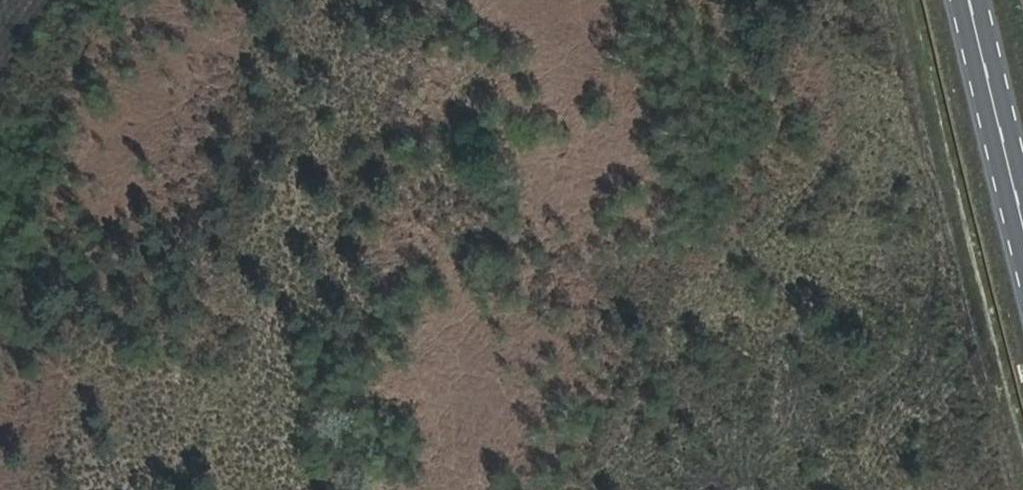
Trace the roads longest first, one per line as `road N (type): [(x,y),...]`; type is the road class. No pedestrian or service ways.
road 1 (primary): [(1022,219),(970,0)]

